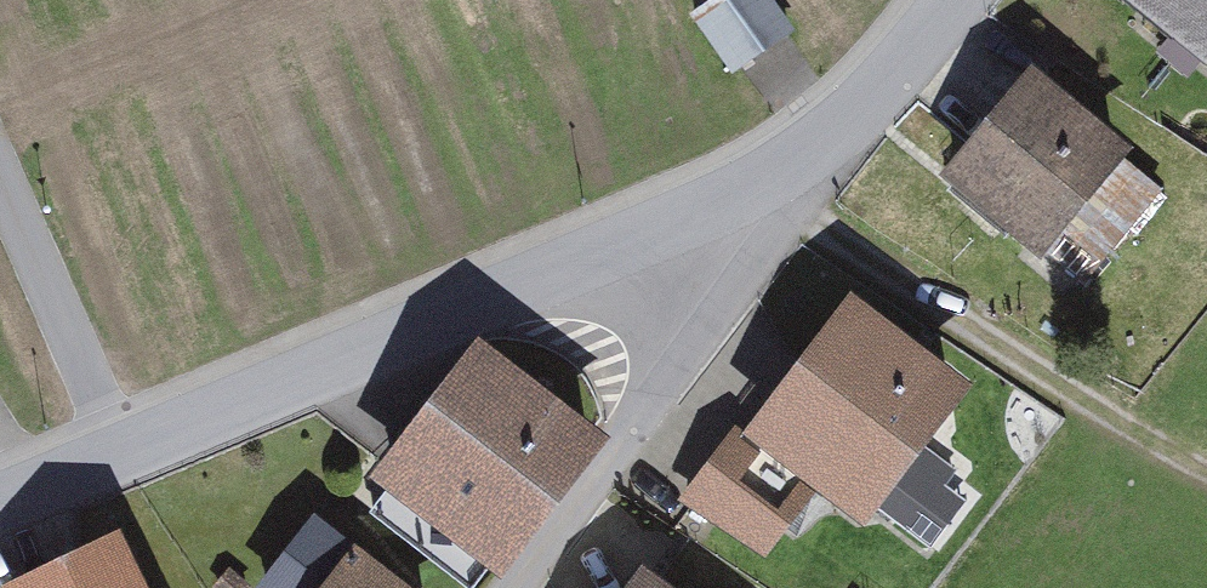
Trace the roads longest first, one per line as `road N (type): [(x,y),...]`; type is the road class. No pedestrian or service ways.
road 1 (unclassified): [(0,511),(680,228)]
road 2 (residential): [(508,587),(693,331),(700,296),(680,228)]
road 3 (unclassified): [(680,228),(859,117),(959,0)]

